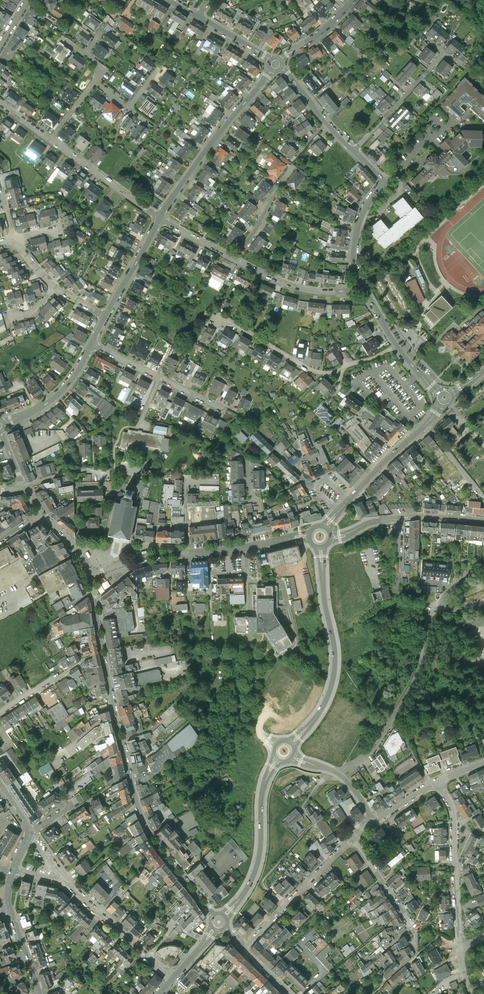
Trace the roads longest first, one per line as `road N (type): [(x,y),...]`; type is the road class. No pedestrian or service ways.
road 1 (tertiary): [(213,915),(147,829),(90,575)]
road 2 (tertiary): [(292,743),(319,713),(334,671),(320,547)]
road 3 (residential): [(337,773),(372,748),(411,688),(430,619),(443,604)]
road 4 (residential): [(397,346),(321,372),(218,320)]
road 5 (residential): [(161,216),(276,65)]
road 6 (tertiary): [(273,543),(149,557),(90,575)]
road 7 (tertiary): [(224,915),(256,867),(263,789),(277,759)]
road 8 (residential): [(435,781),(453,813),(459,945)]
road 9 (residential): [(59,875),(173,978)]
road 10 (residential): [(361,283),(358,227),(383,182),(354,151)]
road 11 (residential): [(92,345),(225,411)]
road 12 (tertiary): [(325,526),(426,425)]
road 13 (residential): [(51,138),(161,216)]
road 14 (residential): [(354,151),(444,52)]
road 15 (residential): [(235,258),(302,286),(343,291),(361,283)]
road 16 (residential): [(92,345),(59,393),(0,425)]

